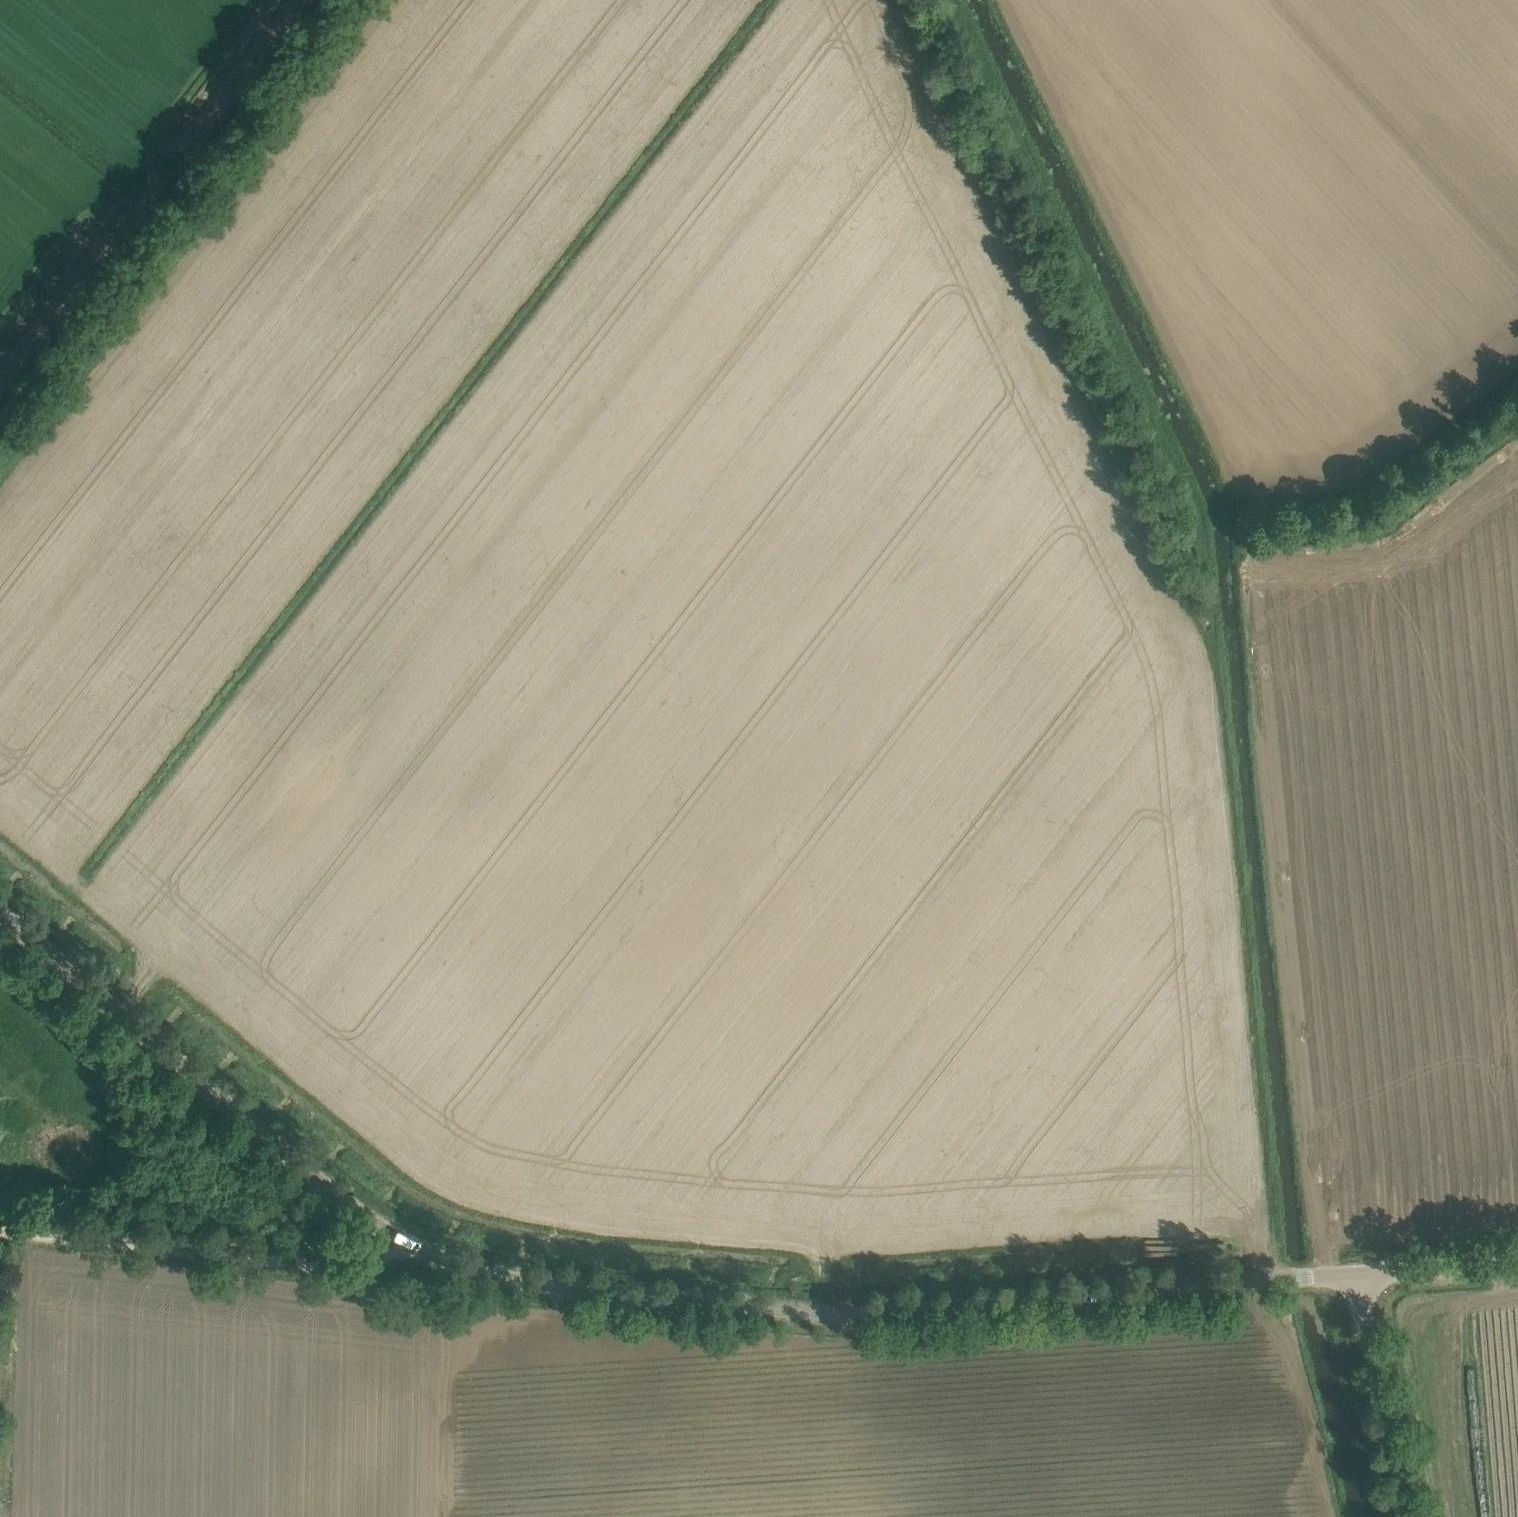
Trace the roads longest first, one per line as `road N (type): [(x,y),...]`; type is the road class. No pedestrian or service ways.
road 1 (unclassified): [(1332,1264),(861,1302),(511,1277),(401,1237),(360,1208),(0,909)]
road 2 (unclassified): [(1388,1516),(1332,1264)]
road 3 (unclassified): [(1517,1252),(1332,1264)]

